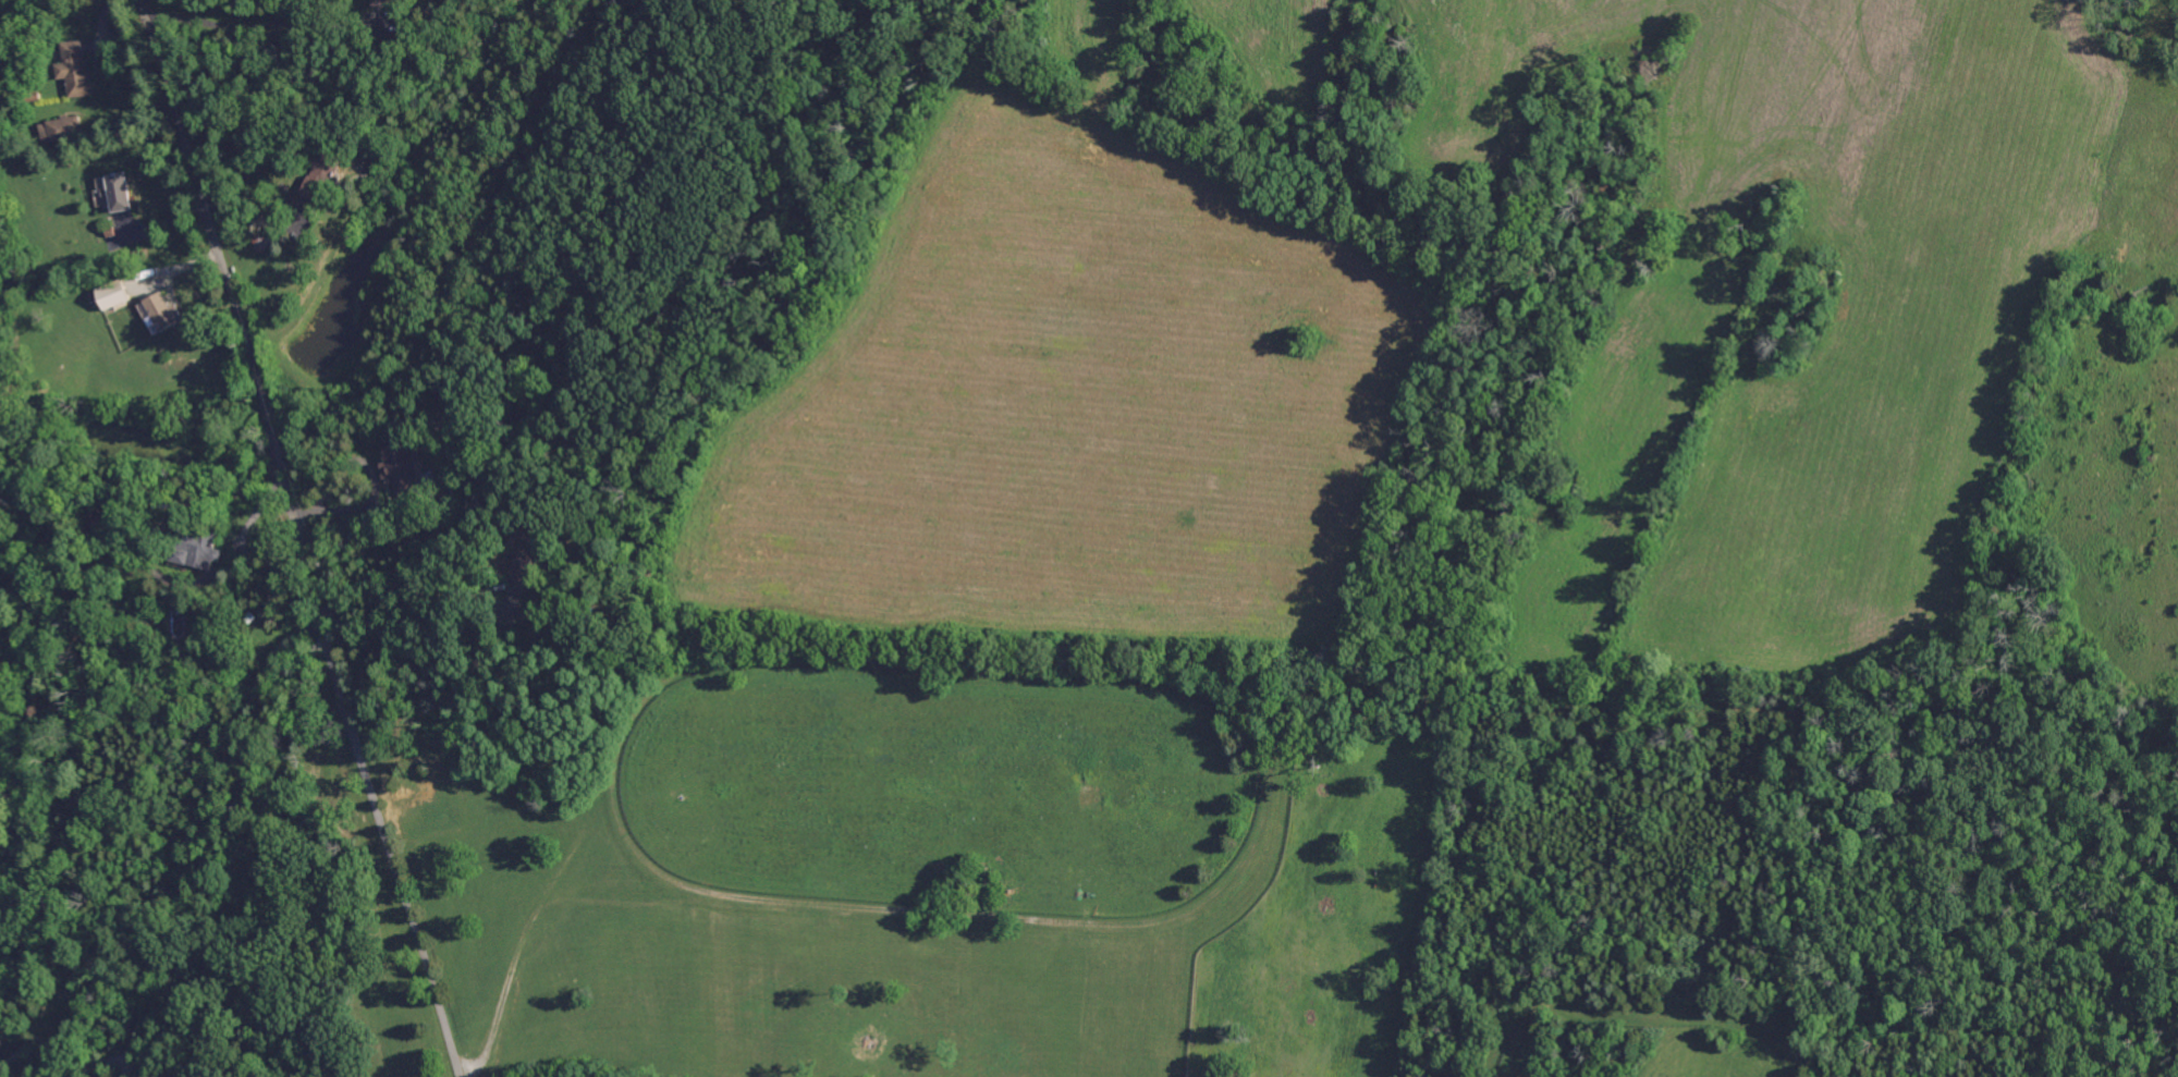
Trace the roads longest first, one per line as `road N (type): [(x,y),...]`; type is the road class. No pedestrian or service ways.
road 1 (residential): [(136,0),(247,343),(318,619)]

